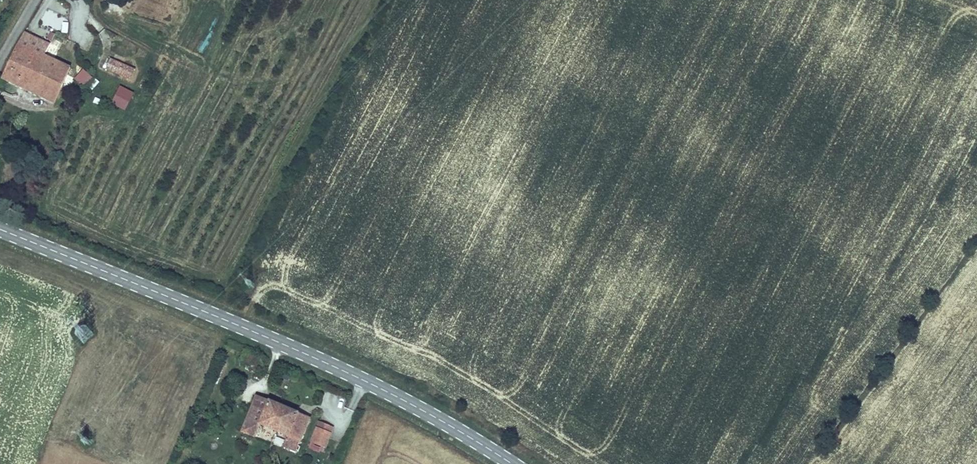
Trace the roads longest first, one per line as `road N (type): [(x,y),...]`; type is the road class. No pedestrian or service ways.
road 1 (primary): [(0,231),(365,382),(510,463)]

